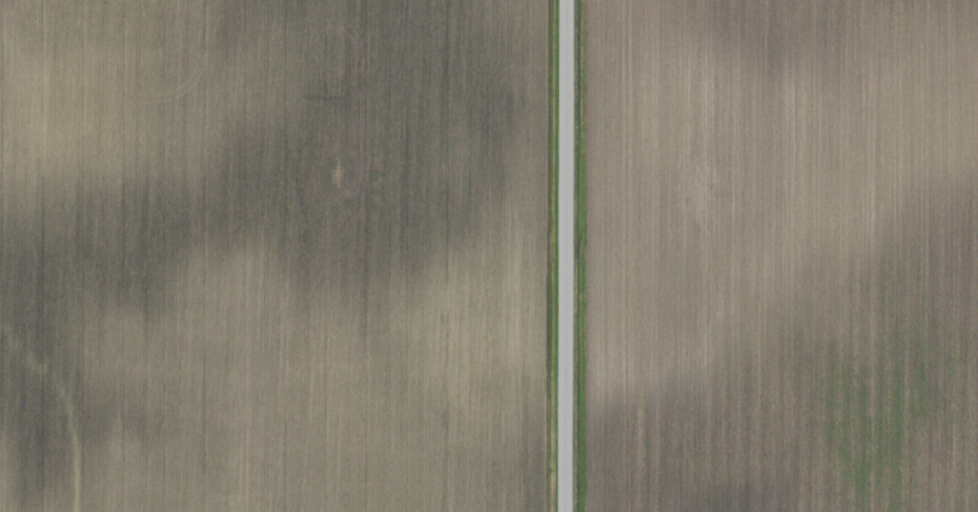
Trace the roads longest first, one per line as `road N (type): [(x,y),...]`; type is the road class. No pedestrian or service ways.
road 1 (residential): [(553,511),(556,0)]

